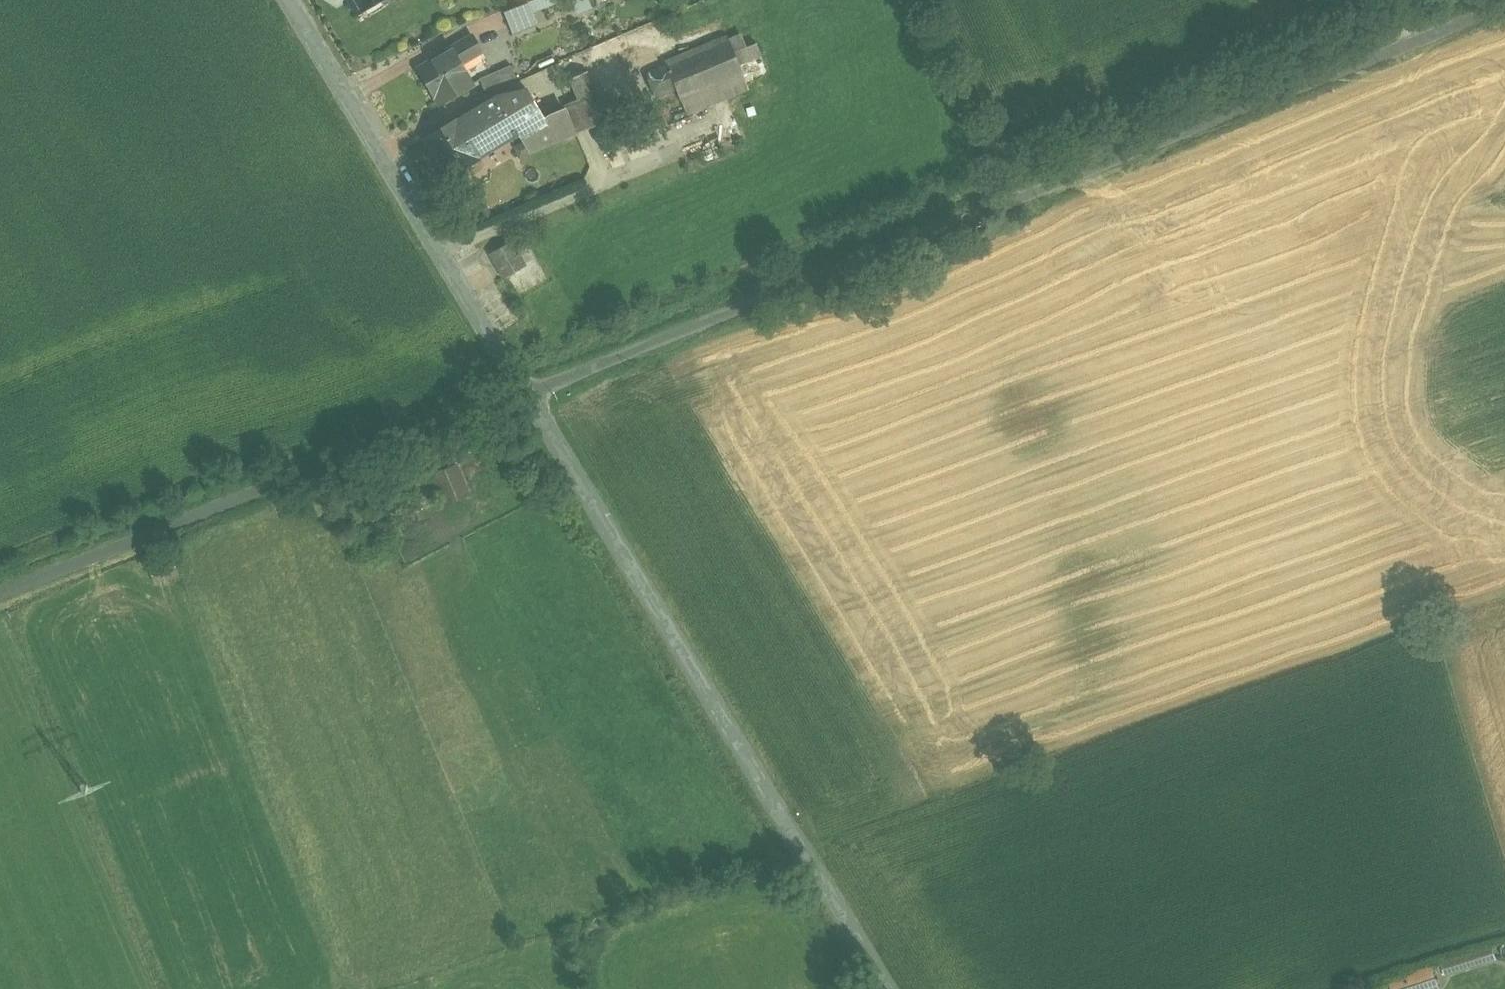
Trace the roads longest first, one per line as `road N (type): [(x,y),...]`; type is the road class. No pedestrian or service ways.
road 1 (unclassified): [(527,391),(1504,8)]
road 2 (unclassified): [(527,391),(888,988)]
road 3 (residential): [(527,391),(0,596)]
road 4 (unclassified): [(292,0),(527,391)]

